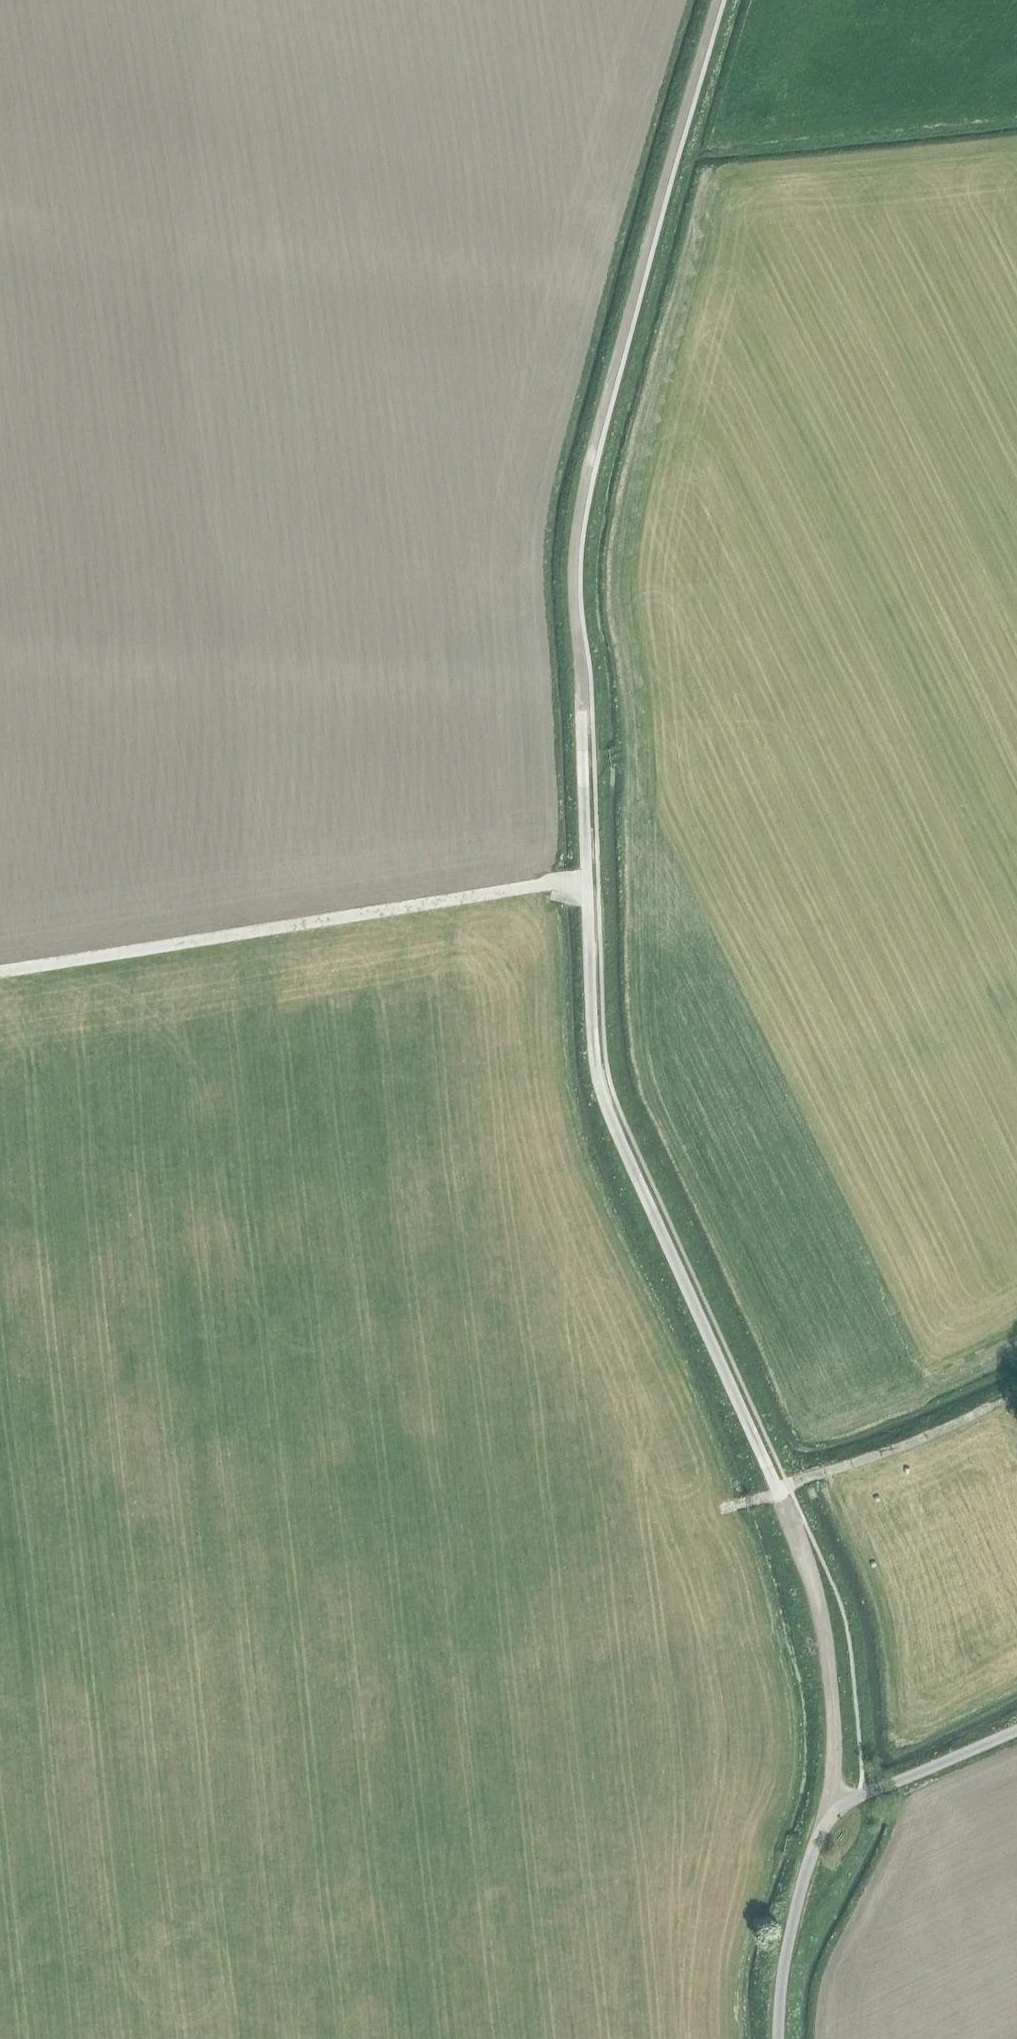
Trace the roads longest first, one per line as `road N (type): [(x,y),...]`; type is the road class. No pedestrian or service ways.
road 1 (track): [(824,1825),(832,1688),(807,1566),(607,1109),(592,1040),(575,527),(719,0)]
road 2 (unclassified): [(779,2038),(786,1952),(807,1868),(824,1825),(863,1793)]

